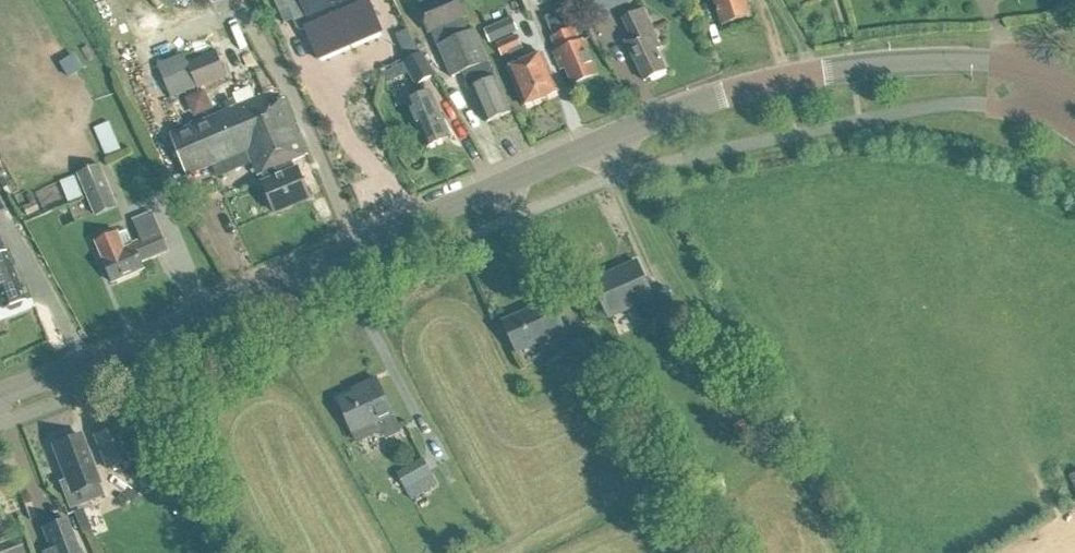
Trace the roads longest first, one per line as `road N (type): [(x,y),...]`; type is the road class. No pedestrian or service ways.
road 1 (tertiary): [(0,392),(739,91),(794,76),(920,64),(1006,67),(1074,85)]

